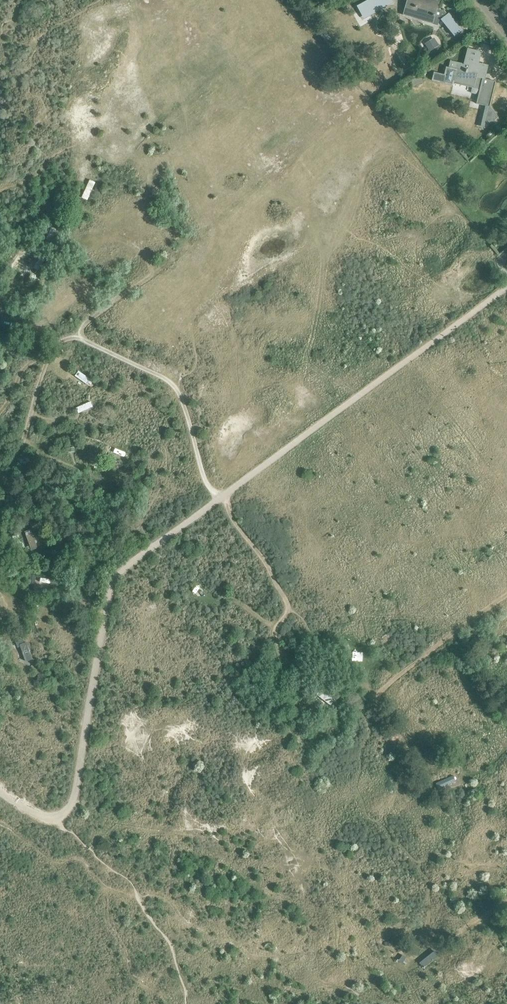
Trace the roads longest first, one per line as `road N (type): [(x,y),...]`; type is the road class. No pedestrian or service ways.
road 1 (track): [(0,522),(50,352),(358,102),(500,268)]
road 2 (track): [(73,335),(175,388),(207,484),(220,499)]
road 3 (track): [(221,497),(287,602),(276,632),(281,663)]
road 4 (track): [(506,594),(373,697)]

